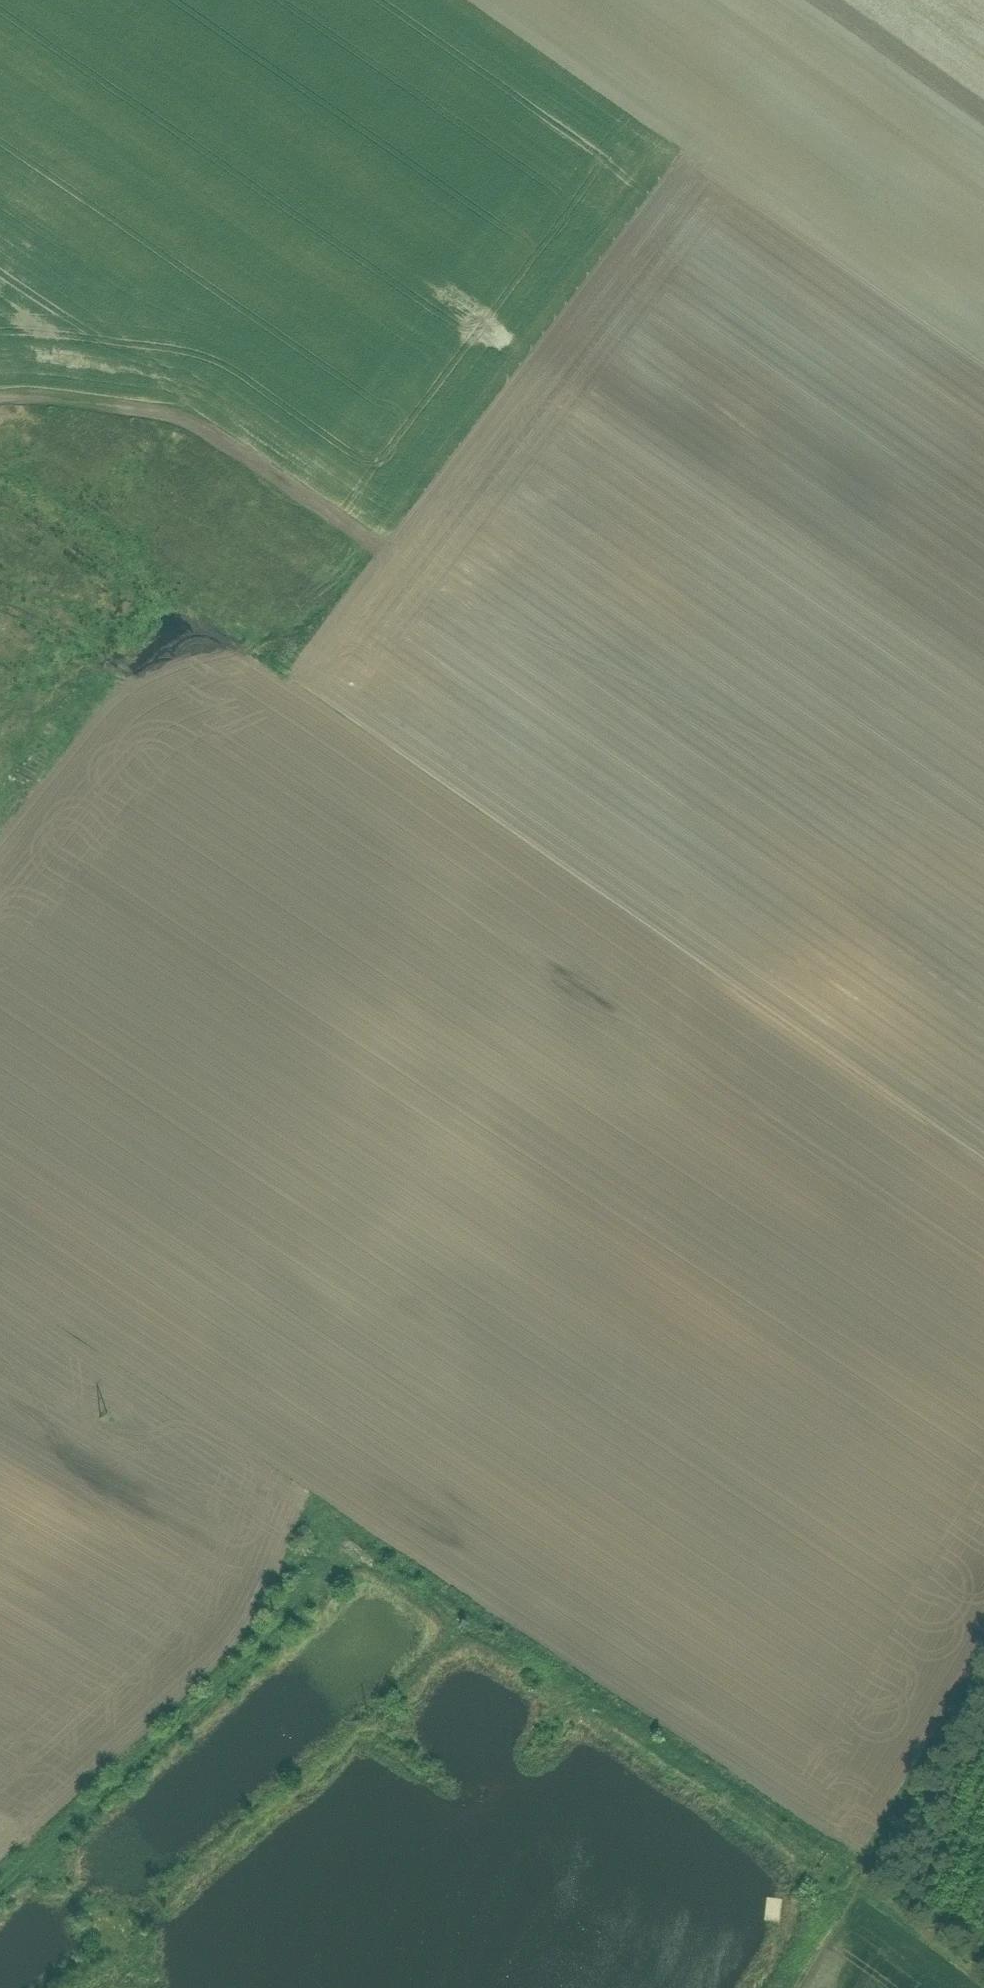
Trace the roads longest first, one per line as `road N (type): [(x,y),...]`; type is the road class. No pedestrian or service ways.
road 1 (track): [(0,1882),(350,1559),(368,1556),(863,1882),(983,1982)]

